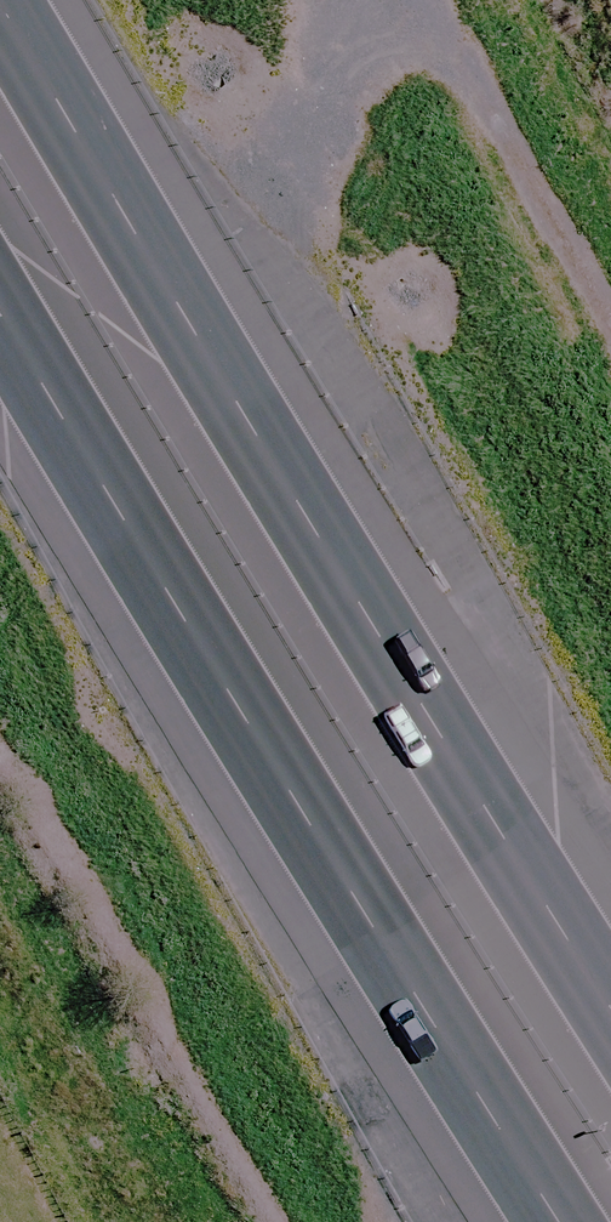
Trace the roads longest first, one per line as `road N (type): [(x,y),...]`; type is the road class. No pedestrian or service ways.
road 1 (motorway): [(9,0),(610,993)]
road 2 (motorway): [(583,1221),(286,772),(0,261)]
road 3 (track): [(610,347),(462,73),(407,43),(349,57),(274,240)]

